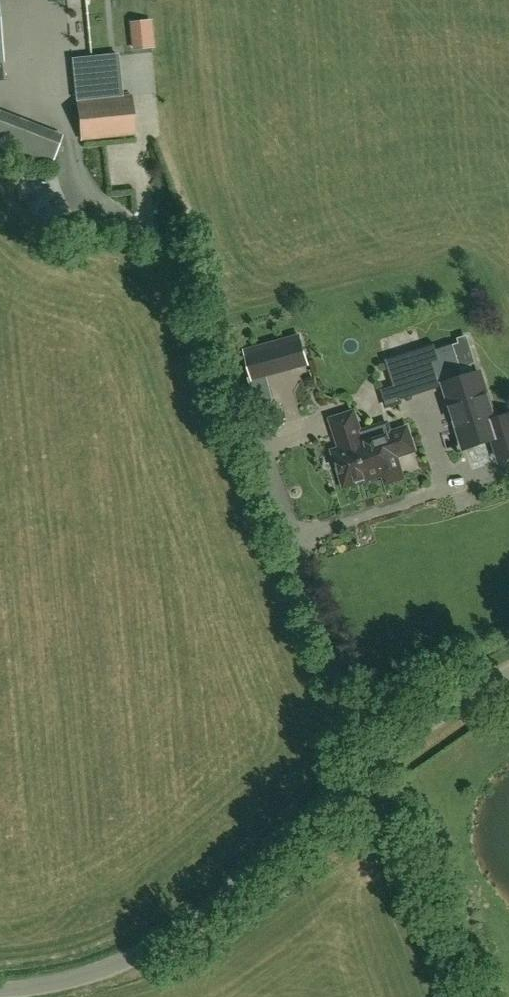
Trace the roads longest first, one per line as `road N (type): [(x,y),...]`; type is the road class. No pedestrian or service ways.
road 1 (unclassified): [(0,991),(49,986),(133,961),(199,916),(370,770)]
road 2 (unclassified): [(451,996),(370,770)]
road 3 (unclassified): [(370,770),(508,674)]

